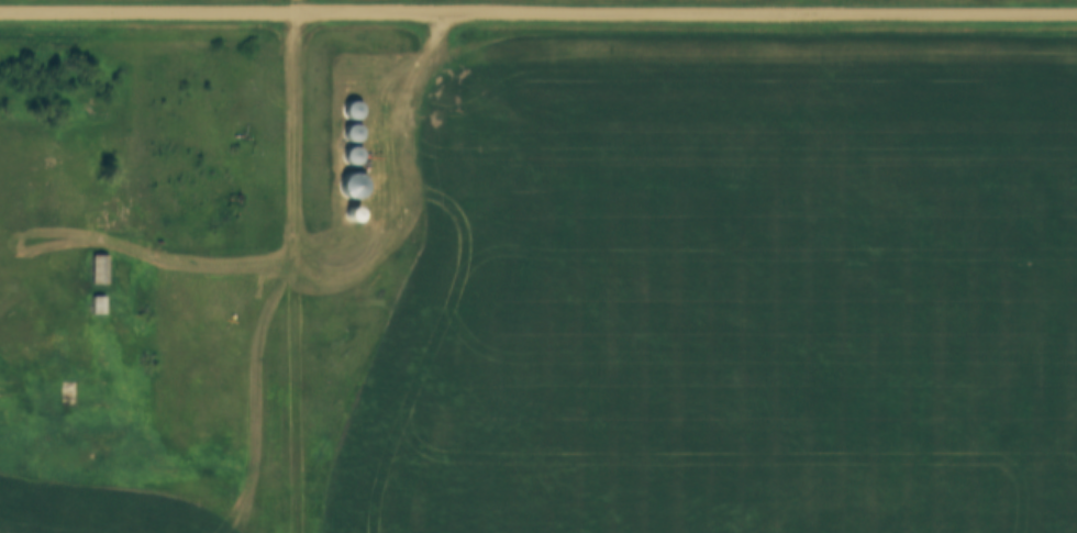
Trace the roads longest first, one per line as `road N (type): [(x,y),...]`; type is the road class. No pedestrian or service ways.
road 1 (residential): [(0,12),(1076,16)]
road 2 (track): [(294,0),(291,454),(287,500),(256,532)]
road 3 (track): [(290,251),(227,277),(193,276),(108,243)]

